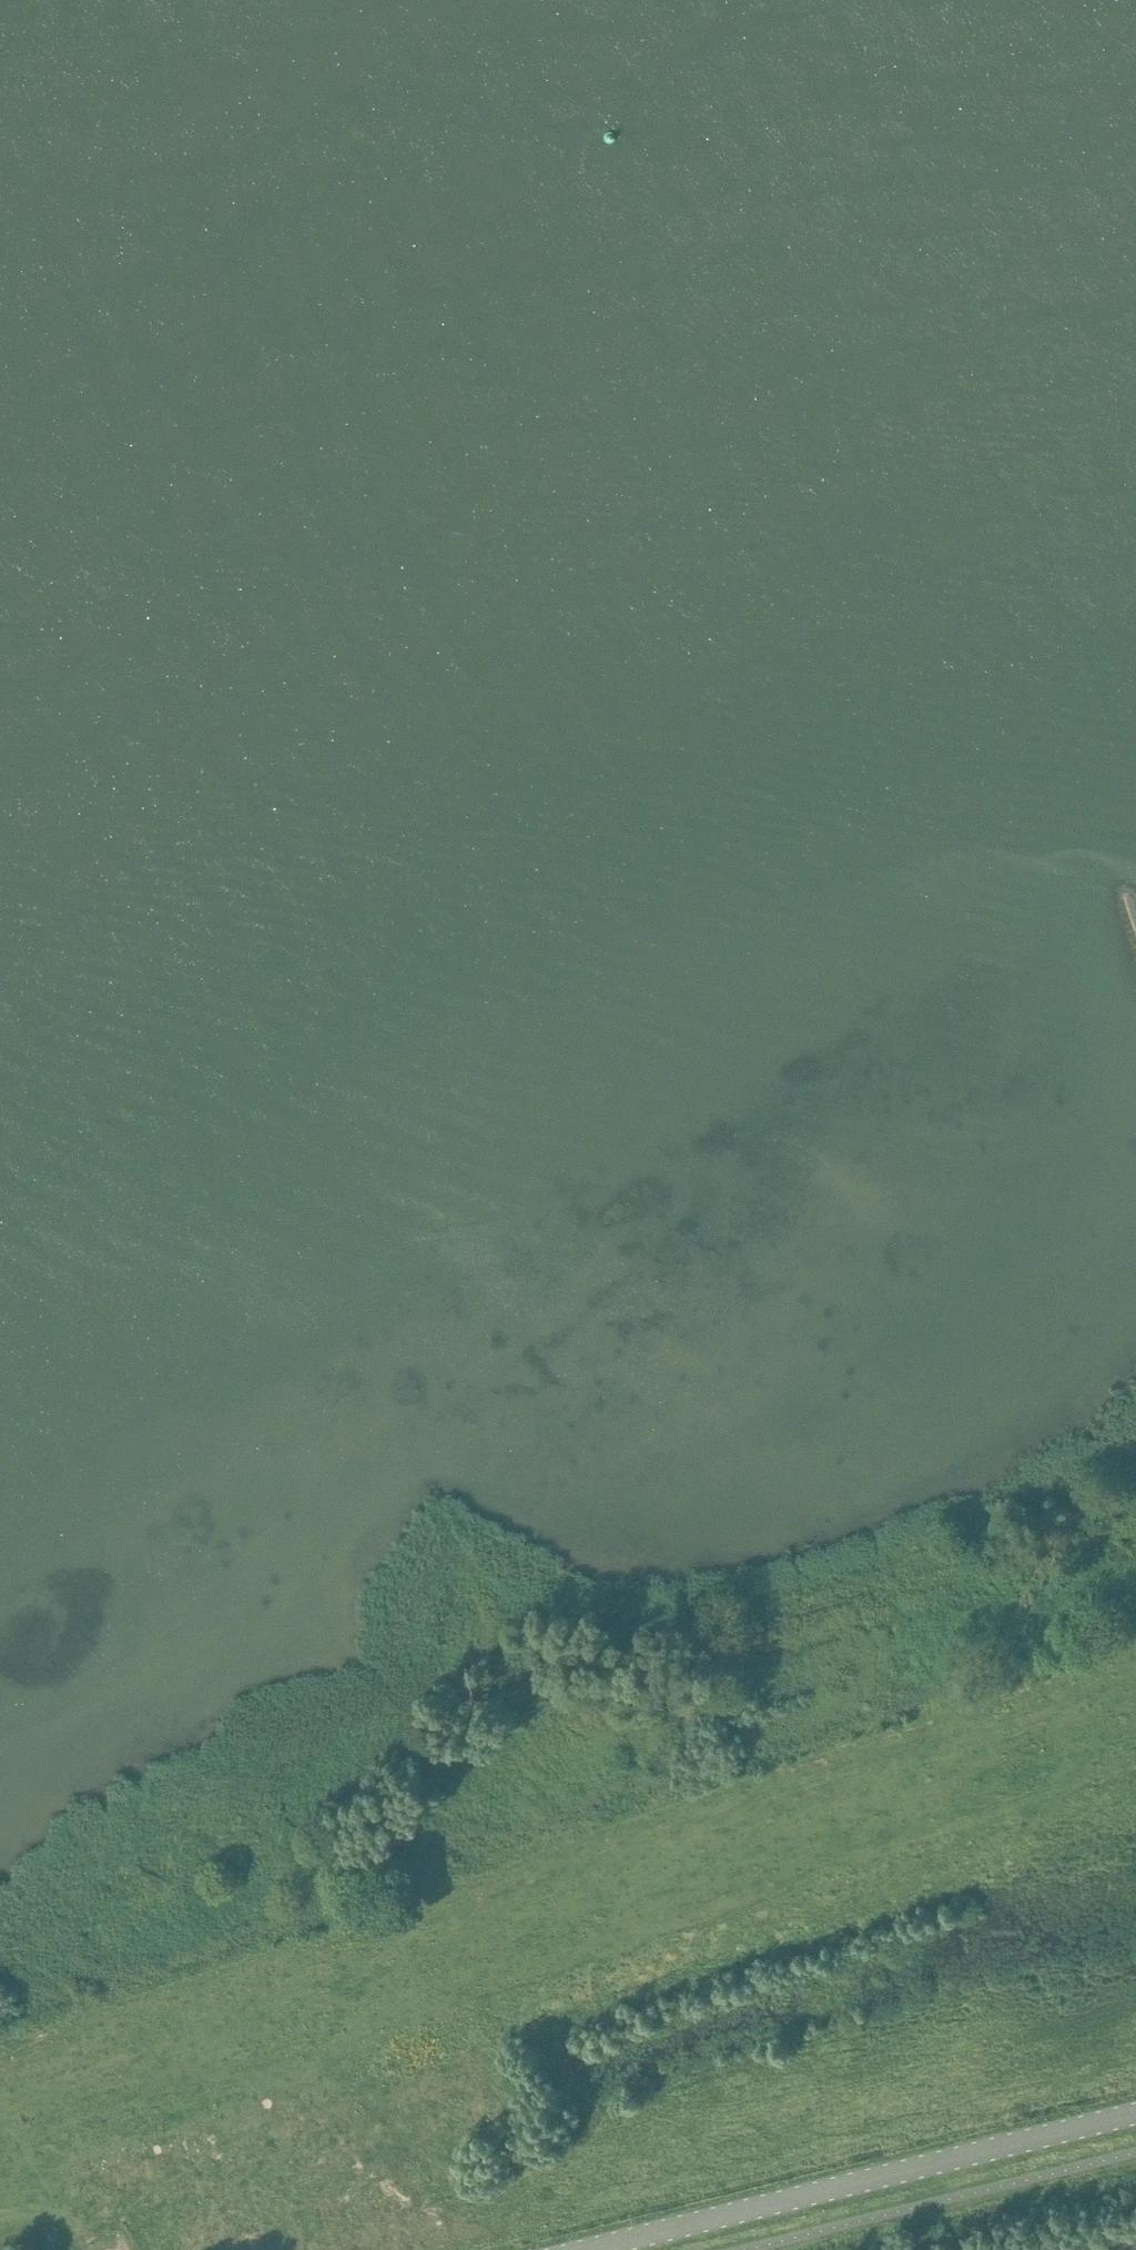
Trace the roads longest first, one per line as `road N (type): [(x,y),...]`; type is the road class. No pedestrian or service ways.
road 1 (secondary): [(593,2249),(1135,2114)]

